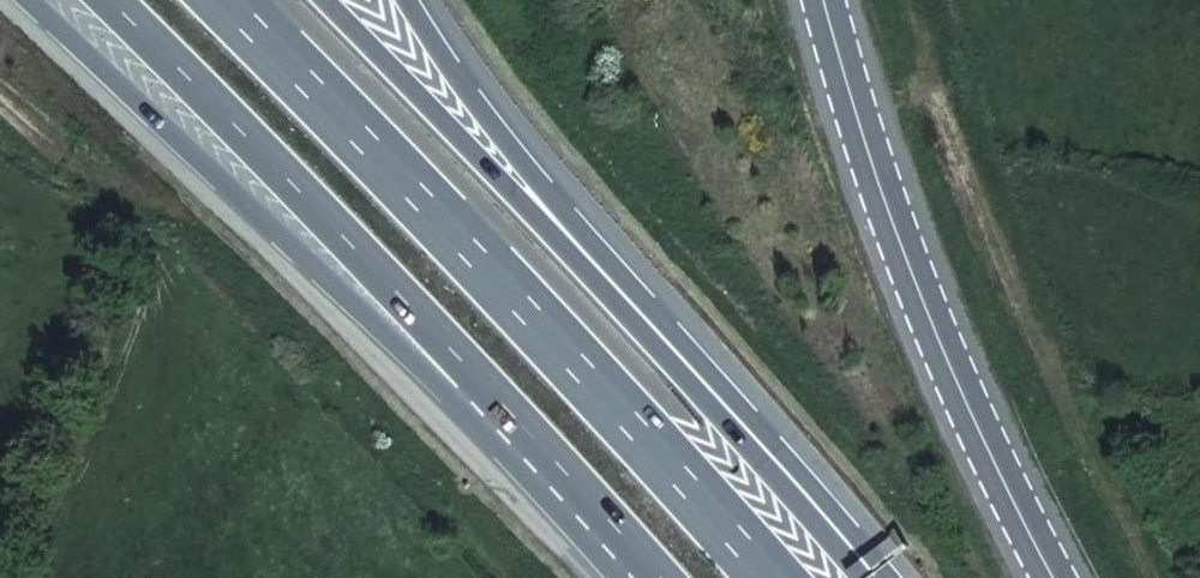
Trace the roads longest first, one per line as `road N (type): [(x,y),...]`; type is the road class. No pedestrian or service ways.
road 1 (motorway): [(772,577),(629,417),(226,0)]
road 2 (motorway): [(860,557),(326,0)]
road 3 (motorway): [(38,0),(413,358),(589,498)]
road 4 (motorway): [(860,557),(774,442),(542,186),(408,0)]
road 5 (motorway): [(115,0),(589,498)]
road 6 (primary): [(826,0),(856,119),(937,341),(1015,533),(1042,577)]

